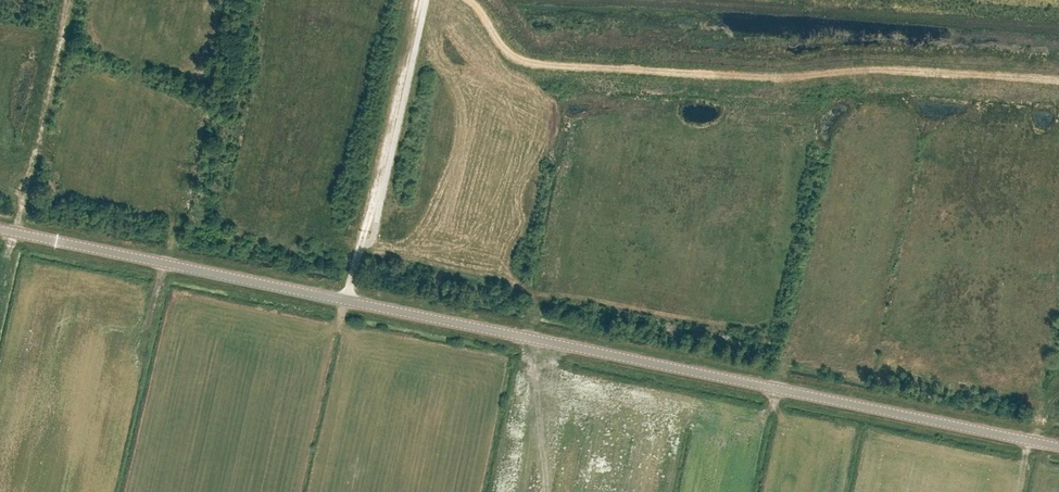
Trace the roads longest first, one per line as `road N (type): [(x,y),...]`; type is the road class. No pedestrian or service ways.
road 1 (unclassified): [(1058,446),(346,300)]
road 2 (track): [(1058,80),(884,71),(767,78),(536,64),(503,49),(470,0)]
road 3 (unclassified): [(346,300),(0,229)]
road 4 (track): [(356,264),(417,0)]

